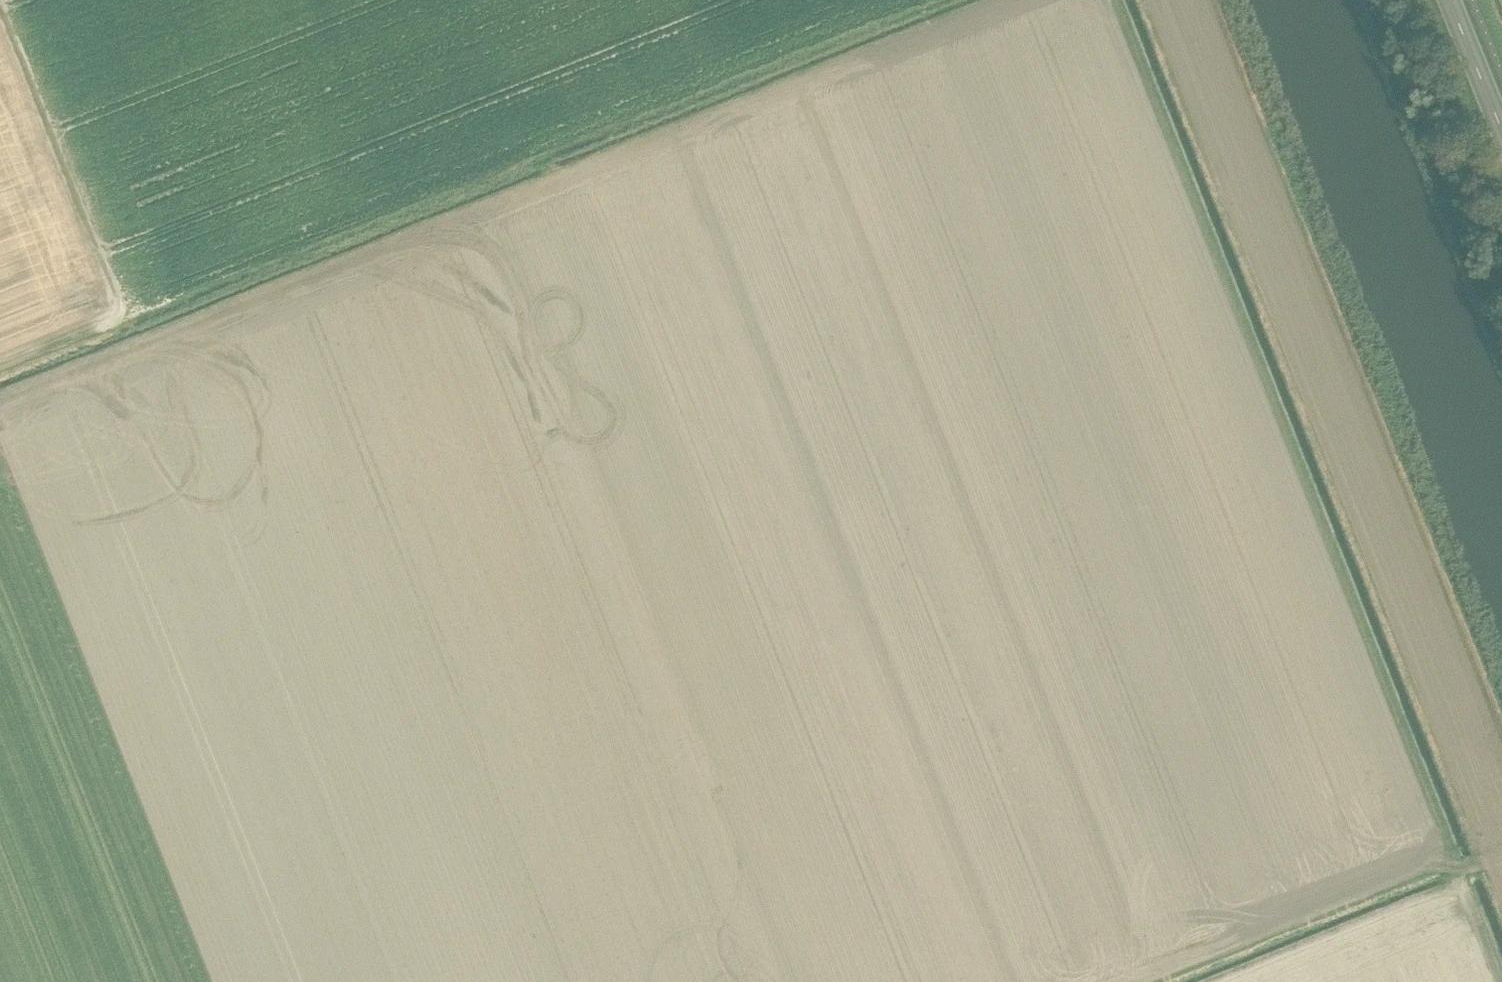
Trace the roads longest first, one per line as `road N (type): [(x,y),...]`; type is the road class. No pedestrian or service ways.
road 1 (secondary): [(1501,131),(1448,0)]

